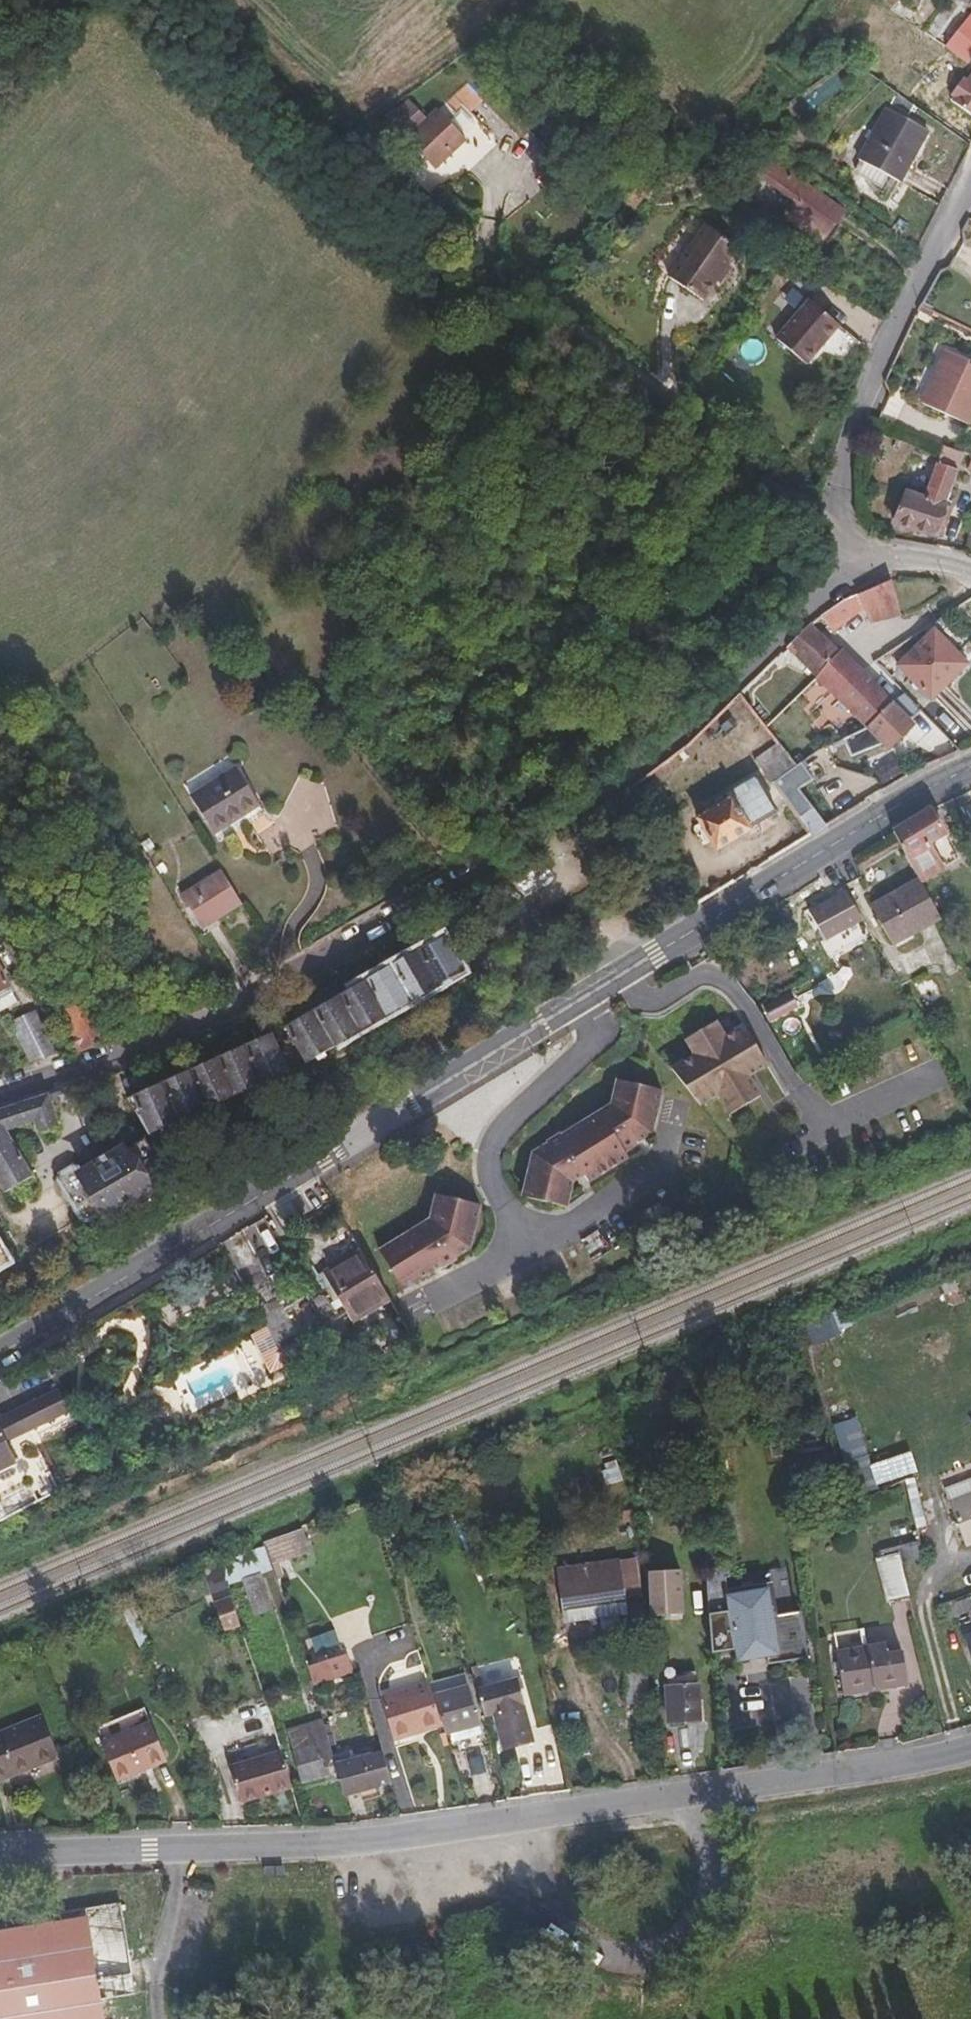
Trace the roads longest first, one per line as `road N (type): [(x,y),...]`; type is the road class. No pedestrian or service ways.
road 1 (secondary): [(0,1351),(970,768)]
road 2 (residential): [(0,1096),(101,1064),(295,972),(633,767),(854,566)]
road 3 (residential): [(0,1859),(301,1852),(970,1751)]
road 4 (residential): [(375,190),(844,527)]
road 5 (residential): [(970,177),(872,366),(844,458),(844,527)]
road 6 (track): [(197,0),(302,129),(375,190)]

